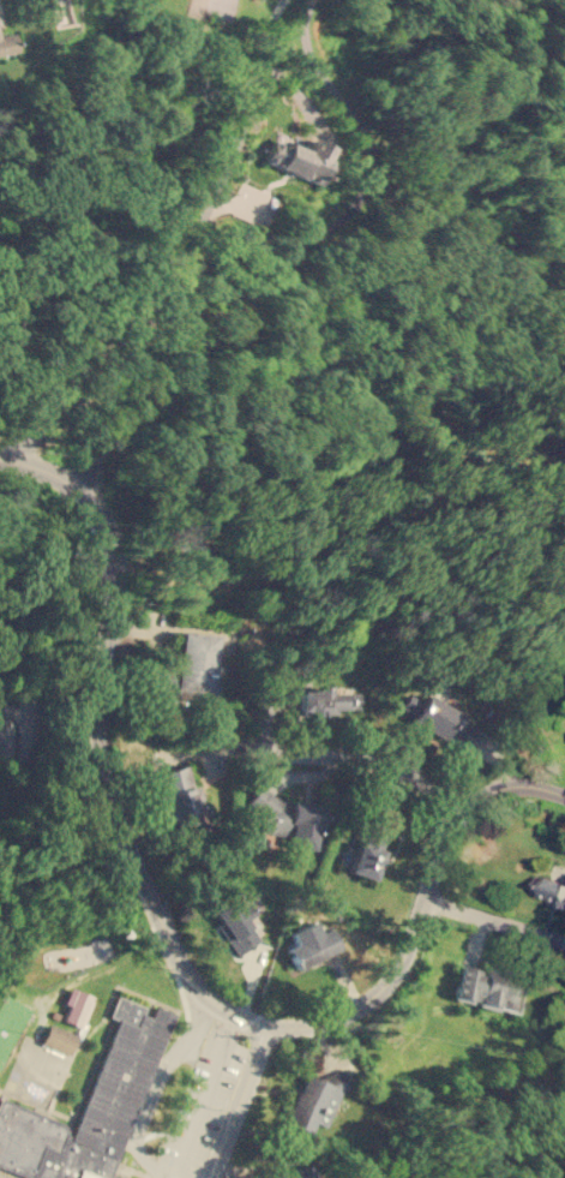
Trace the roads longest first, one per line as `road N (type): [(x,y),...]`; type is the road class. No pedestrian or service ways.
road 1 (residential): [(0,466),(56,485),(97,526),(109,557),(112,603),(98,751),(118,829),(182,967),(230,1015),(251,1024),(320,1022),(375,992),(393,975),(462,814),(507,789),(564,797)]
road 2 (residential): [(462,814),(405,772),(371,759),(98,751)]
road 3 (residential): [(211,1177),(259,1051),(284,1027)]
road 4 (residential): [(564,939),(425,896)]

